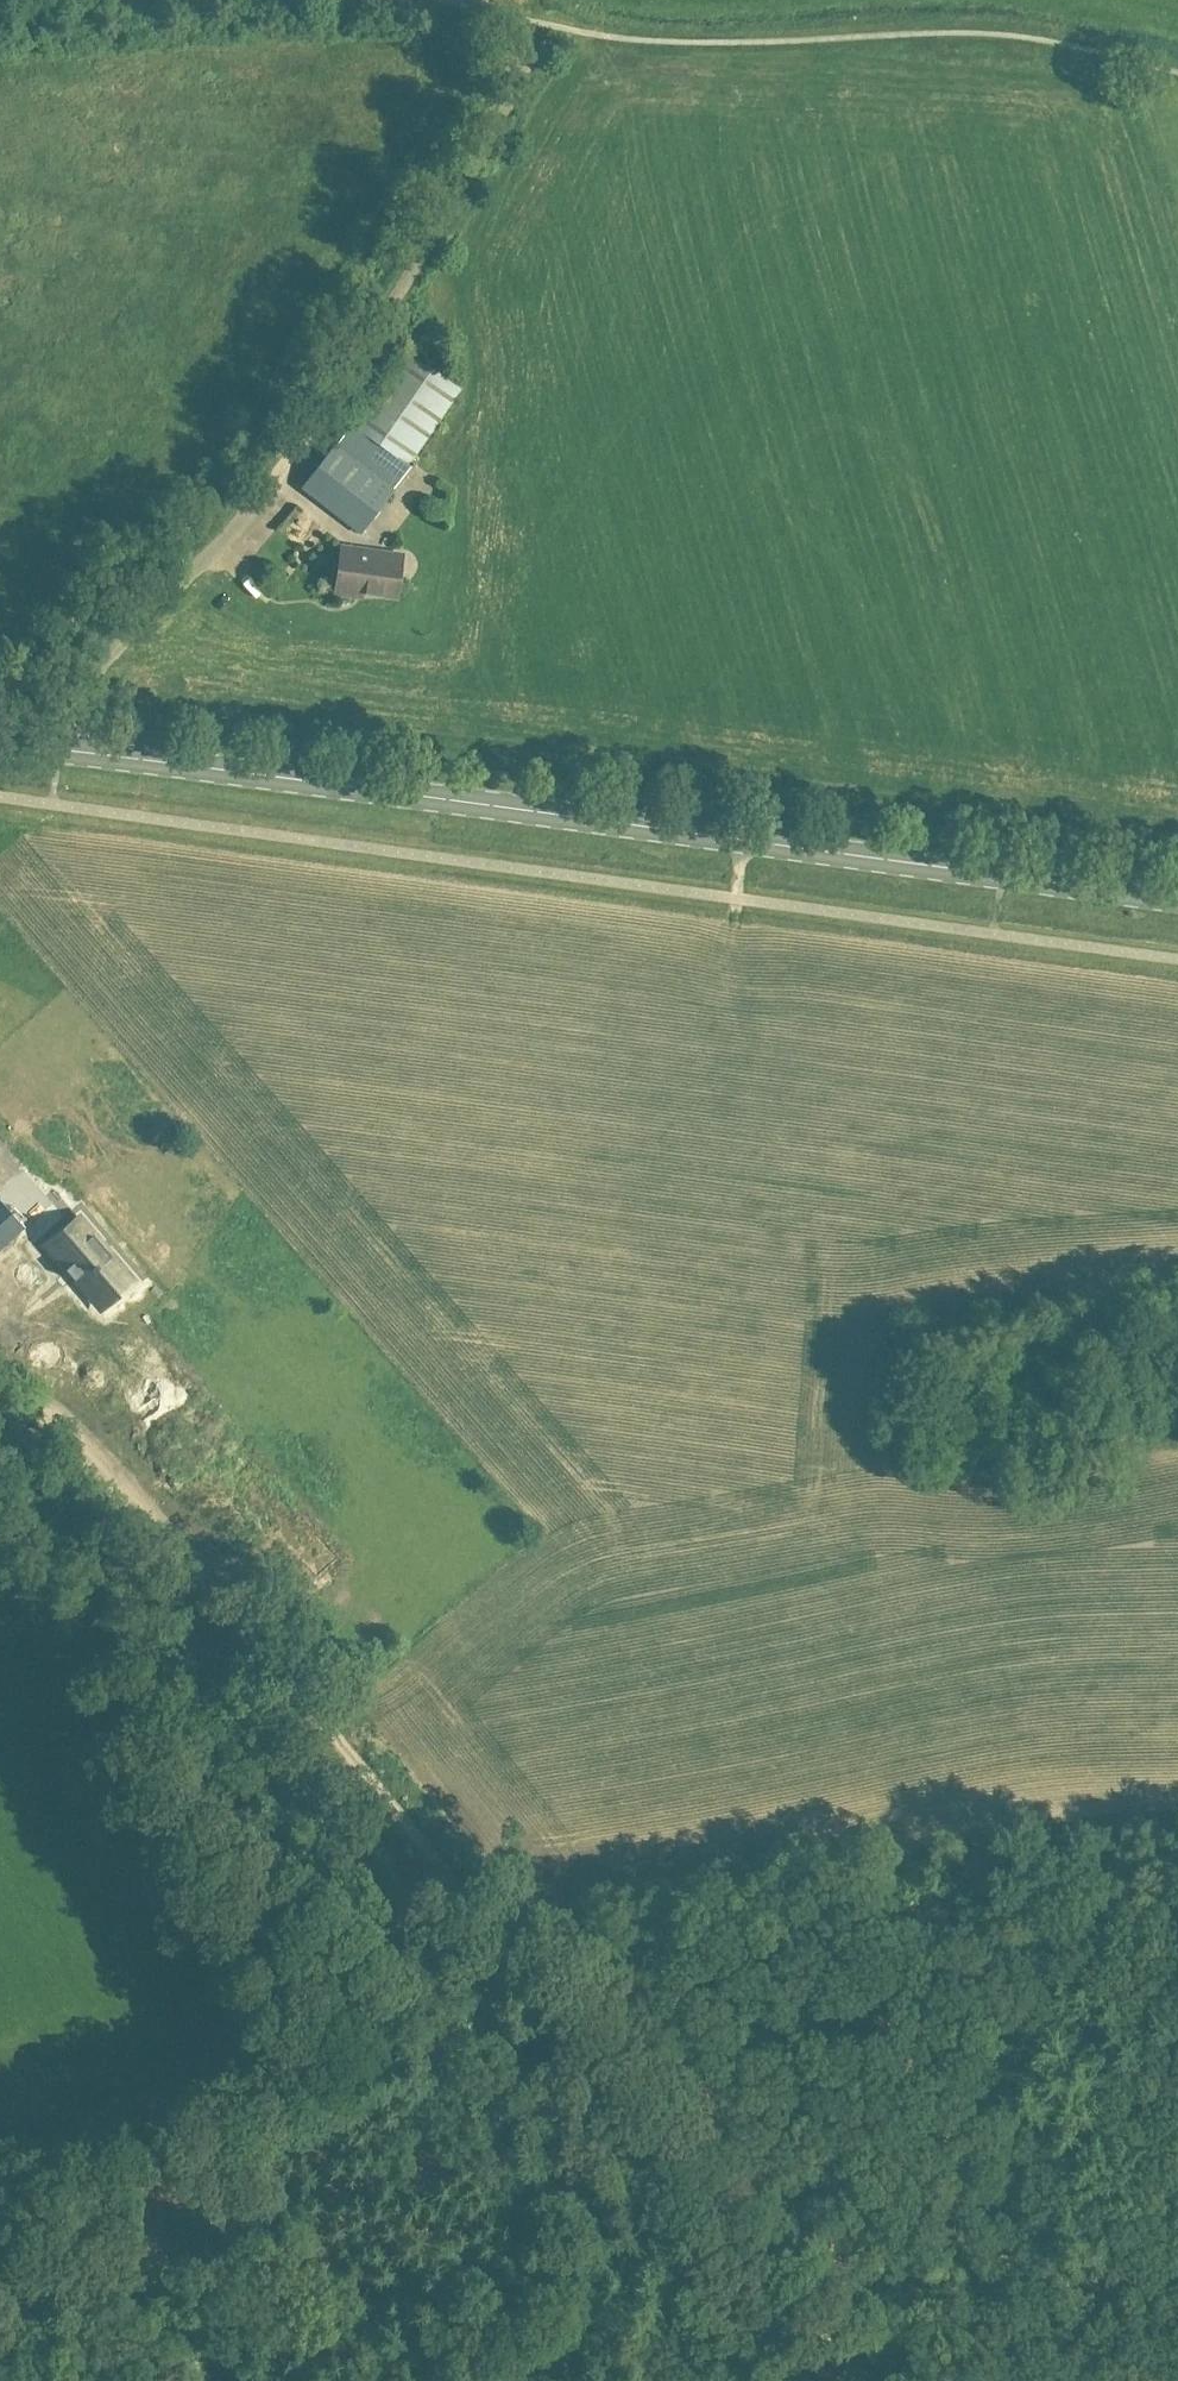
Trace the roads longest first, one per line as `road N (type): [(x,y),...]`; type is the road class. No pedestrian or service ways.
road 1 (track): [(0,1362),(55,1409),(173,1540),(869,2380)]
road 2 (secondary): [(1177,897),(61,749)]
road 3 (unclassified): [(61,749),(75,702),(96,669),(206,555),(303,437),(390,306),(525,69),(521,19),(470,0)]
road 4 (track): [(996,2380),(1177,2311)]

